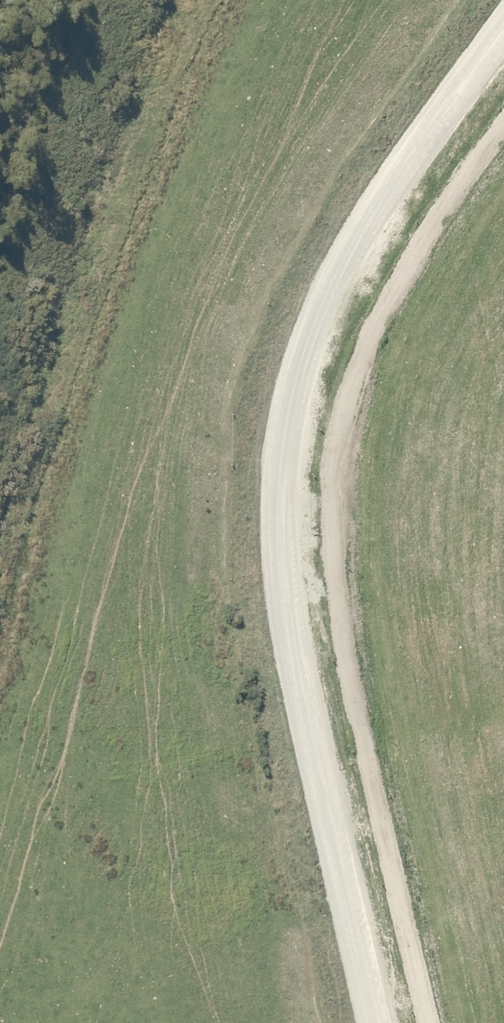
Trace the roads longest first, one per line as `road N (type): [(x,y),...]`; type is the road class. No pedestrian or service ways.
road 1 (unclassified): [(390,1022),(288,530),(292,419),(314,334),(357,248),(503,34)]
road 2 (track): [(435,1022),(350,660),(336,533),(352,401),(386,305),(429,224),(503,122)]

